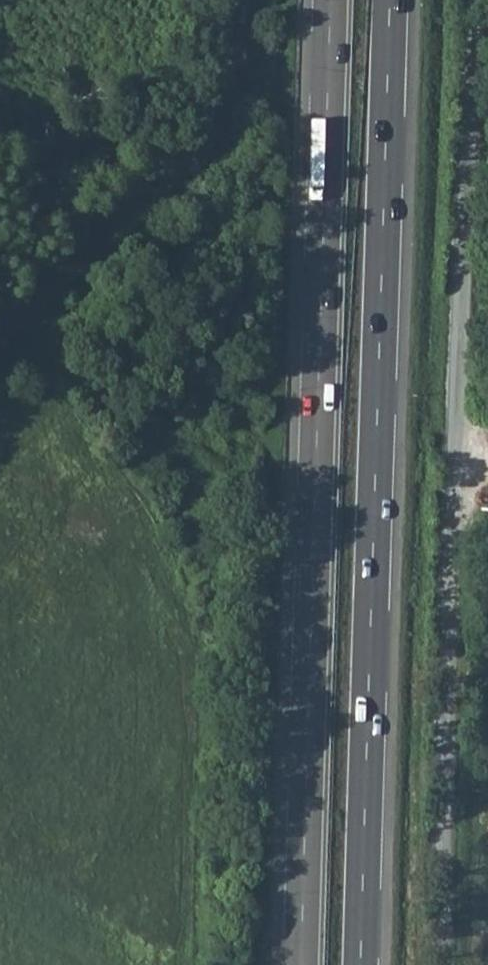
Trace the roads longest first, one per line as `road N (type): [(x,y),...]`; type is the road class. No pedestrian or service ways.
road 1 (trunk): [(360,964),(389,0)]
road 2 (trunk): [(329,0),(301,964)]
road 3 (track): [(0,362),(23,329),(235,122),(252,65),(252,0)]

